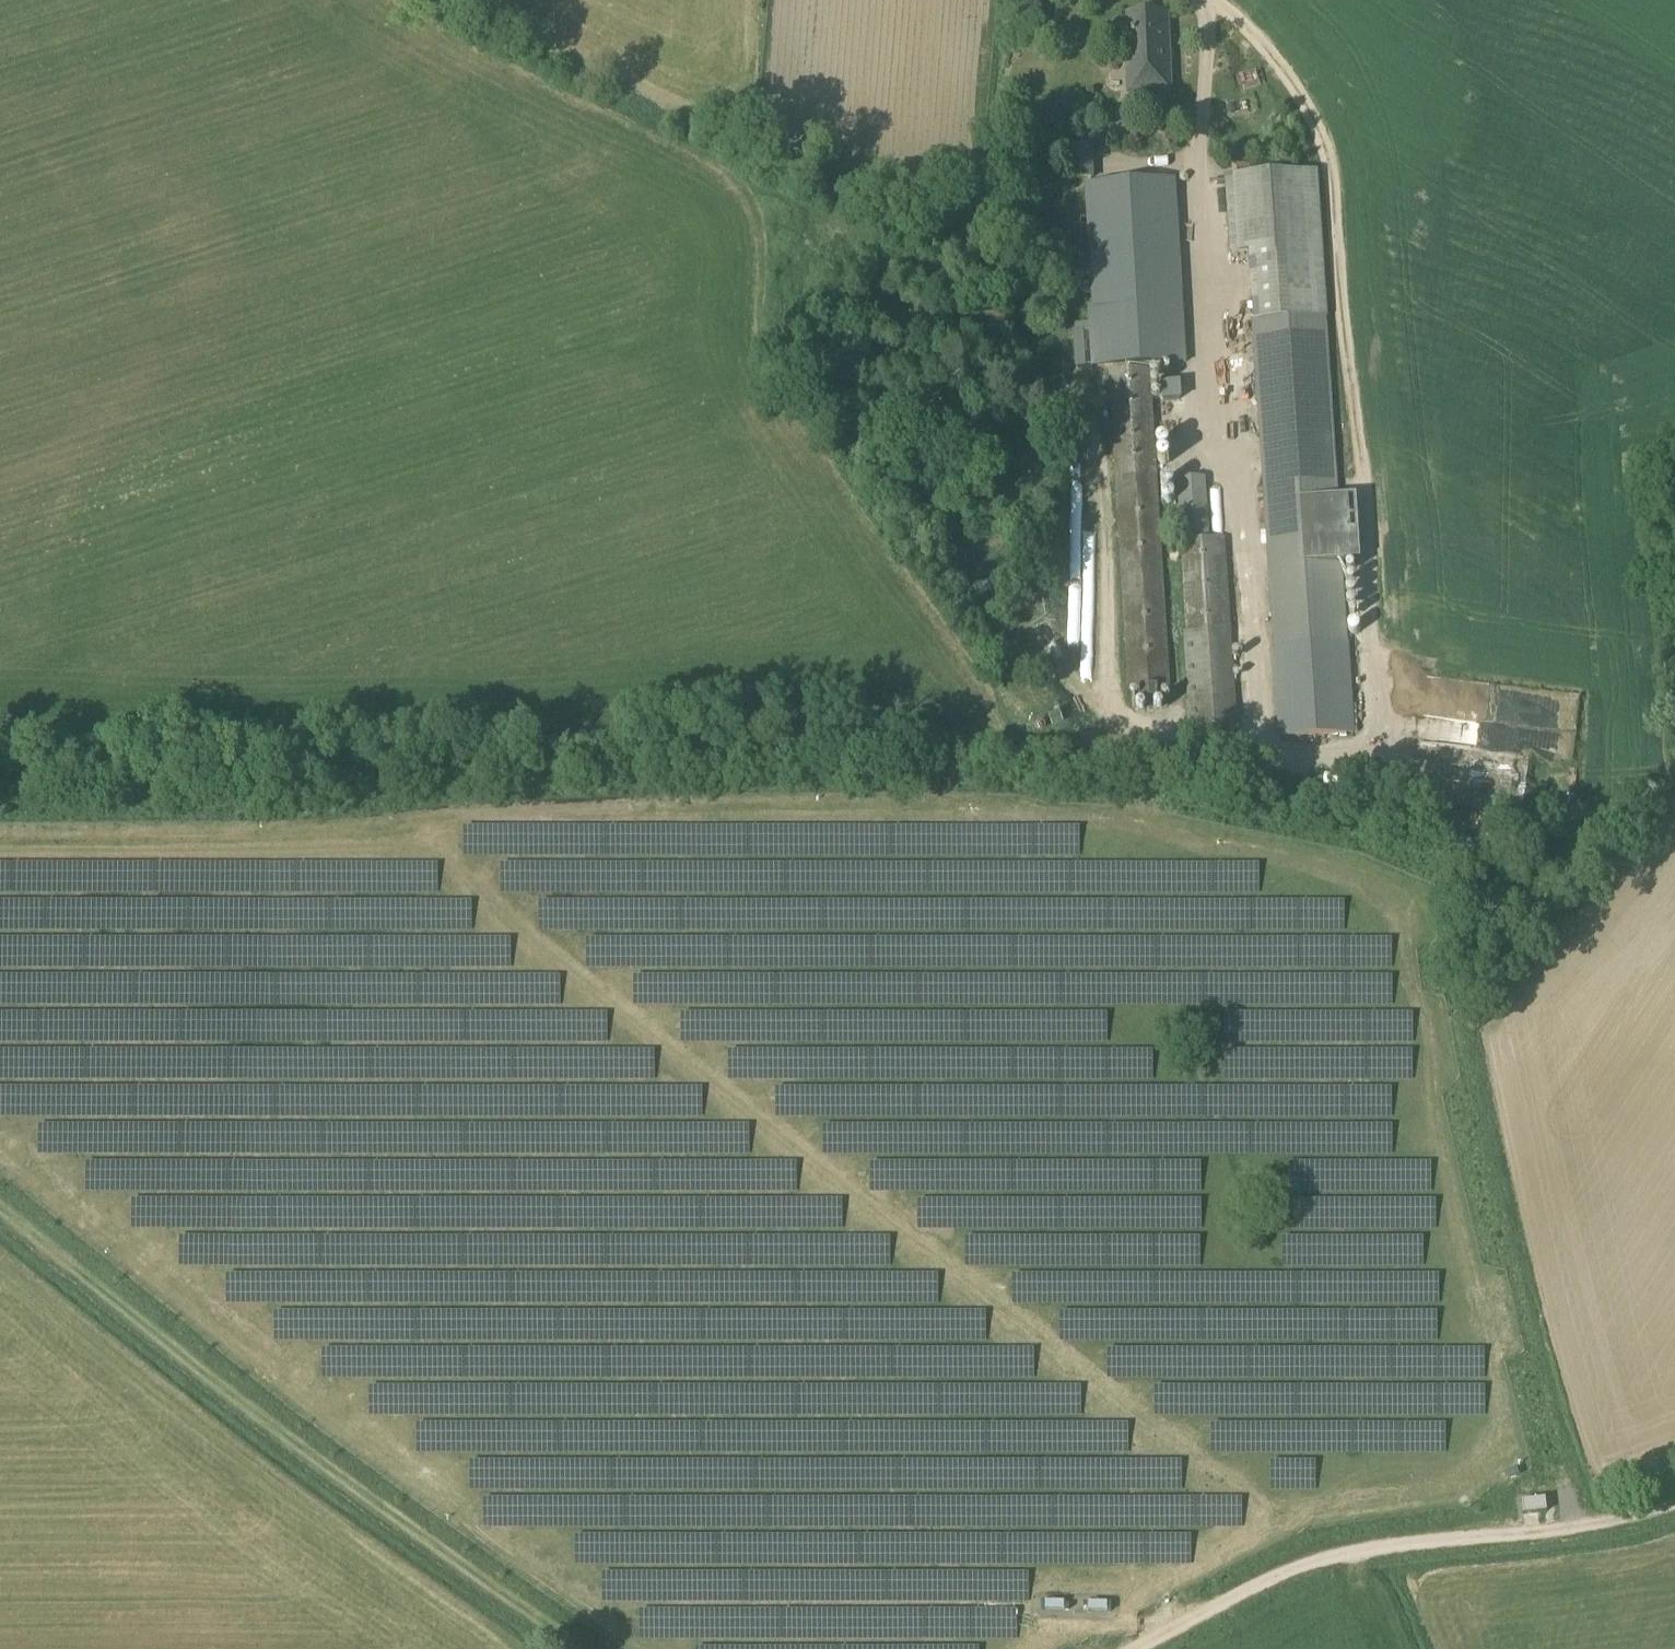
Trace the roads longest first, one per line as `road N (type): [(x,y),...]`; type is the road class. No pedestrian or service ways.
road 1 (track): [(1197,152),(1192,20),(1183,0)]

